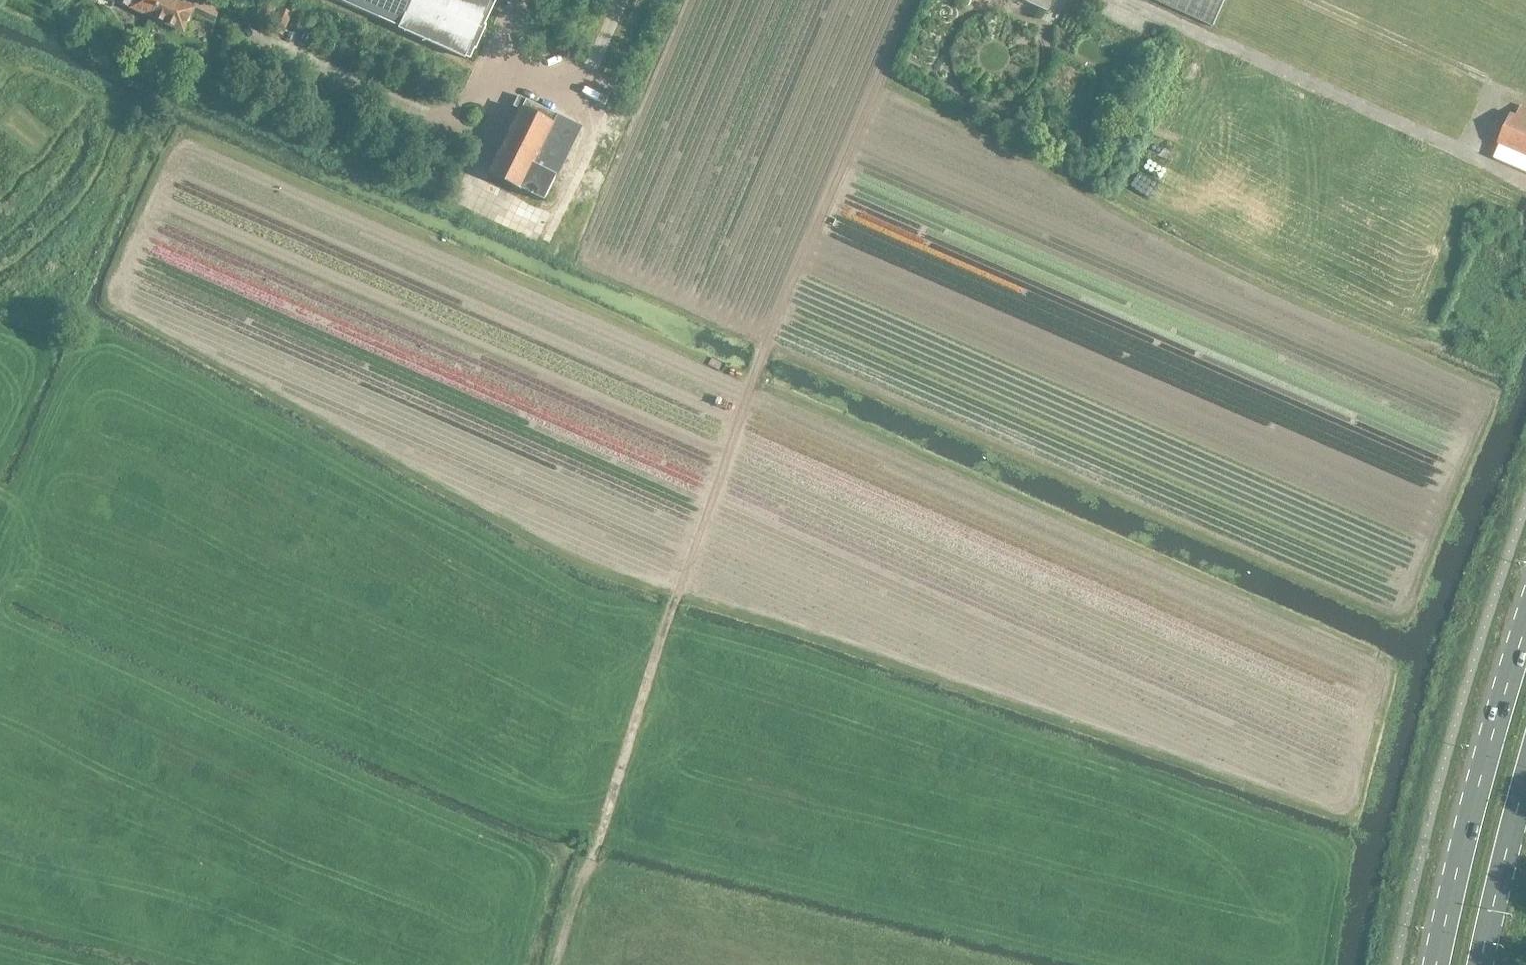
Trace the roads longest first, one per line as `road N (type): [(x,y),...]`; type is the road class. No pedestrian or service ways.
road 1 (track): [(554,964),(750,385),(911,0)]
road 2 (track): [(0,603),(21,574),(72,550),(128,551),(574,717),(636,715)]
road 3 (unclassified): [(1525,182),(1127,0)]
road 4 (primary): [(1525,614),(1431,964)]
road 5 (primary): [(1481,964),(1525,771)]

